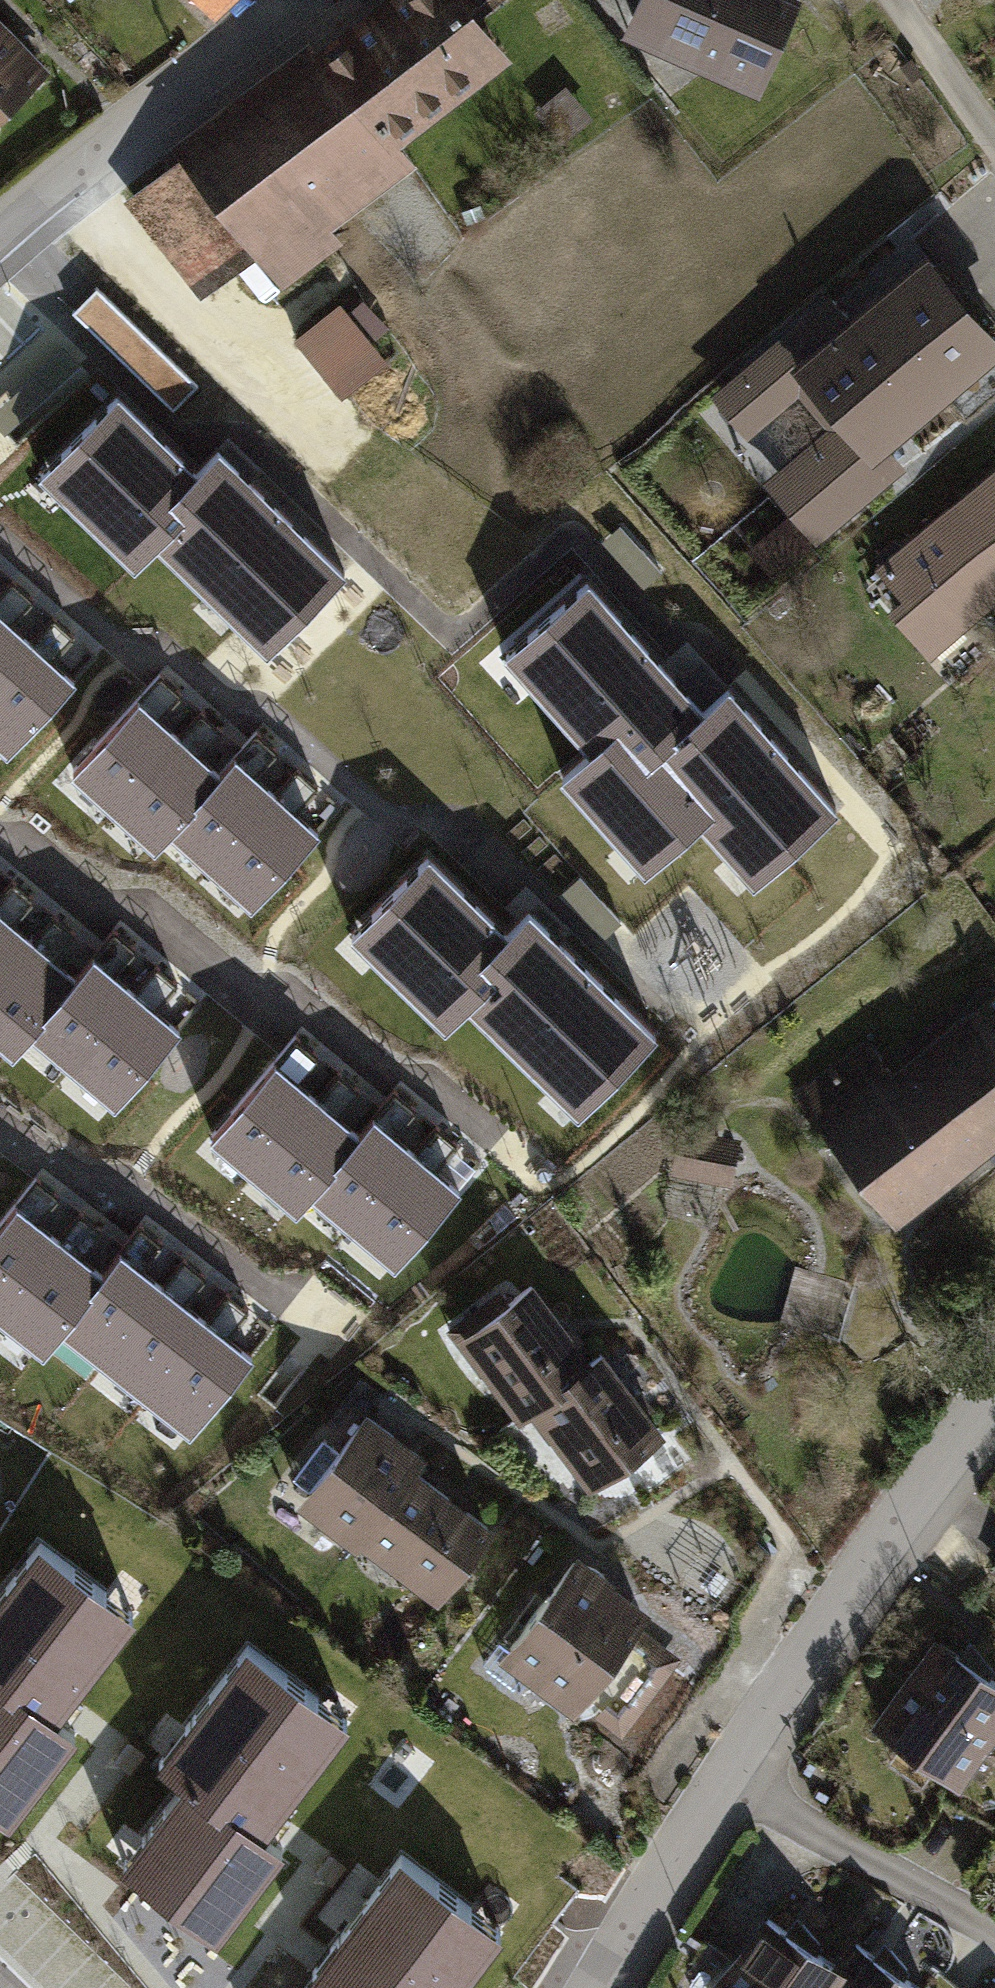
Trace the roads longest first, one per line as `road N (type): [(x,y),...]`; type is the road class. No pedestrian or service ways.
road 1 (residential): [(994,1383),(949,1438),(715,1780)]
road 2 (residential): [(0,233),(281,0)]
road 3 (residential): [(715,1780),(994,1939)]
road 4 (residential): [(715,1780),(592,1987)]
road 5 (residential): [(994,142),(887,0)]

